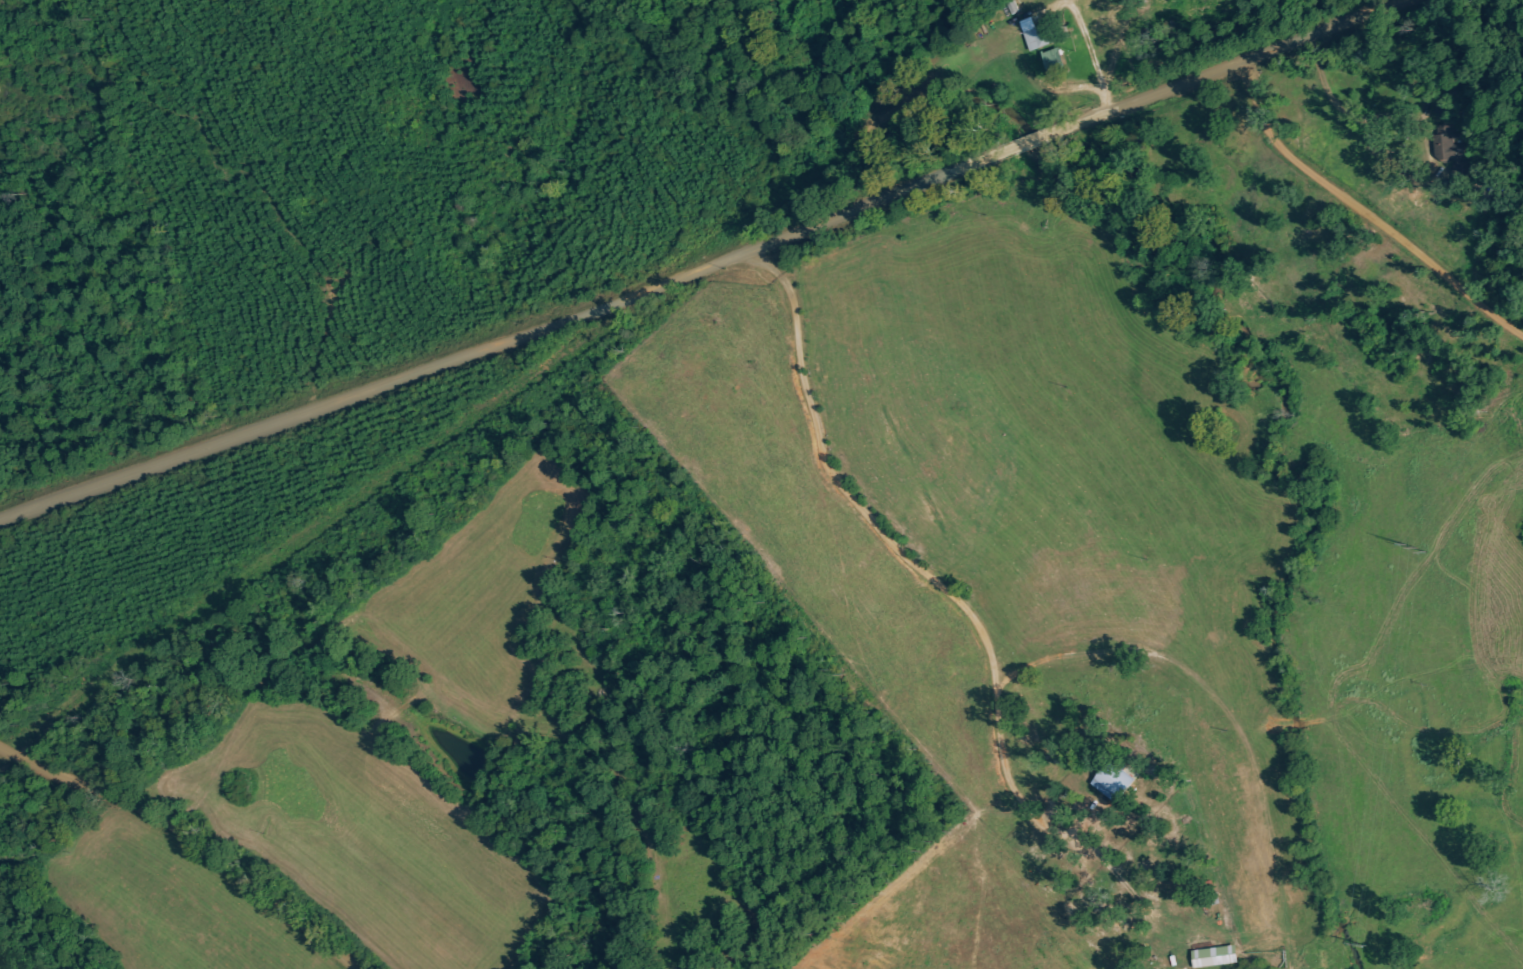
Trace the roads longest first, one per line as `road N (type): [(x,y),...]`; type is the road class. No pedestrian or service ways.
road 1 (residential): [(1467,0),(952,203),(0,534)]
road 2 (residential): [(347,968),(200,823),(0,734)]

